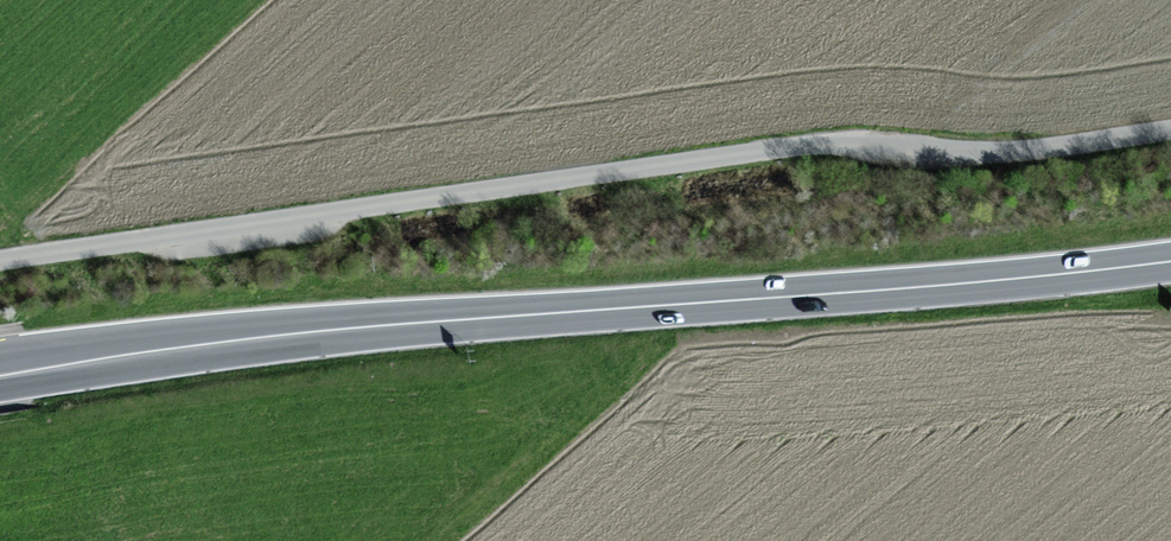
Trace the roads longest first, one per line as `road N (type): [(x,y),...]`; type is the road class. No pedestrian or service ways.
road 1 (unclassified): [(1170,129),(1001,152),(793,147),(0,261)]
road 2 (primary): [(1170,261),(288,334),(0,376)]

